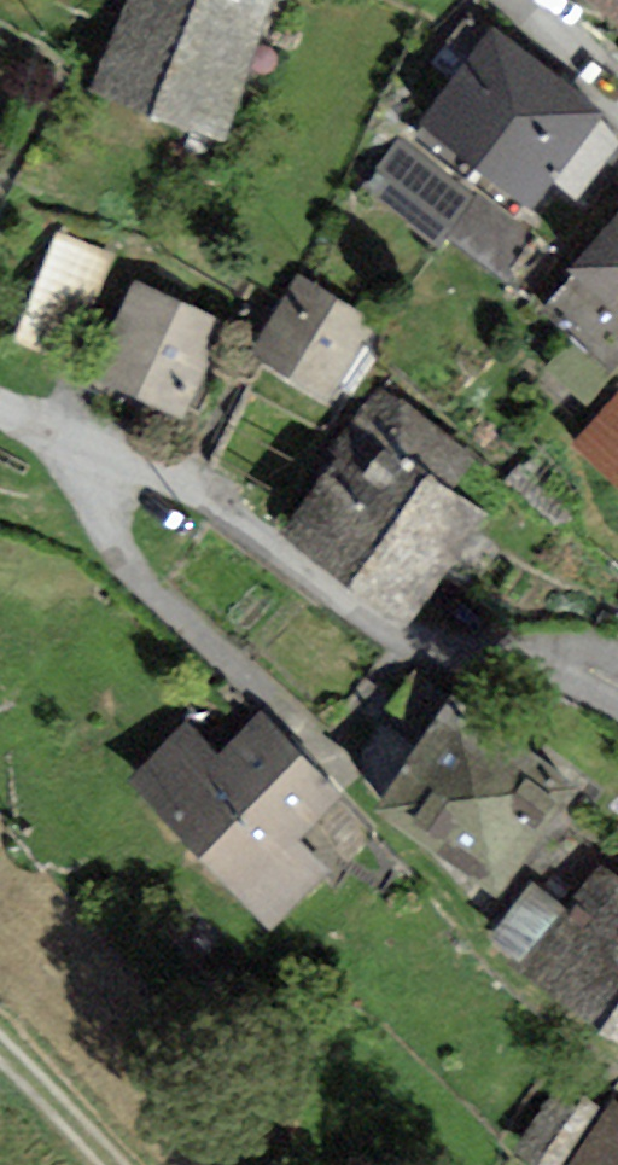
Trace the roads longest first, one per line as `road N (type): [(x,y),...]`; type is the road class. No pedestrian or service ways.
road 1 (track): [(617,1085),(582,1064),(461,945),(346,807),(344,771),(133,572),(103,530)]
road 2 (residential): [(602,685),(550,660),(408,650),(203,497),(0,406)]
road 3 (track): [(98,448),(88,483),(103,530),(0,515)]
road 4 (residential): [(509,0),(617,112)]
road 5 (track): [(107,1164),(0,1057)]

